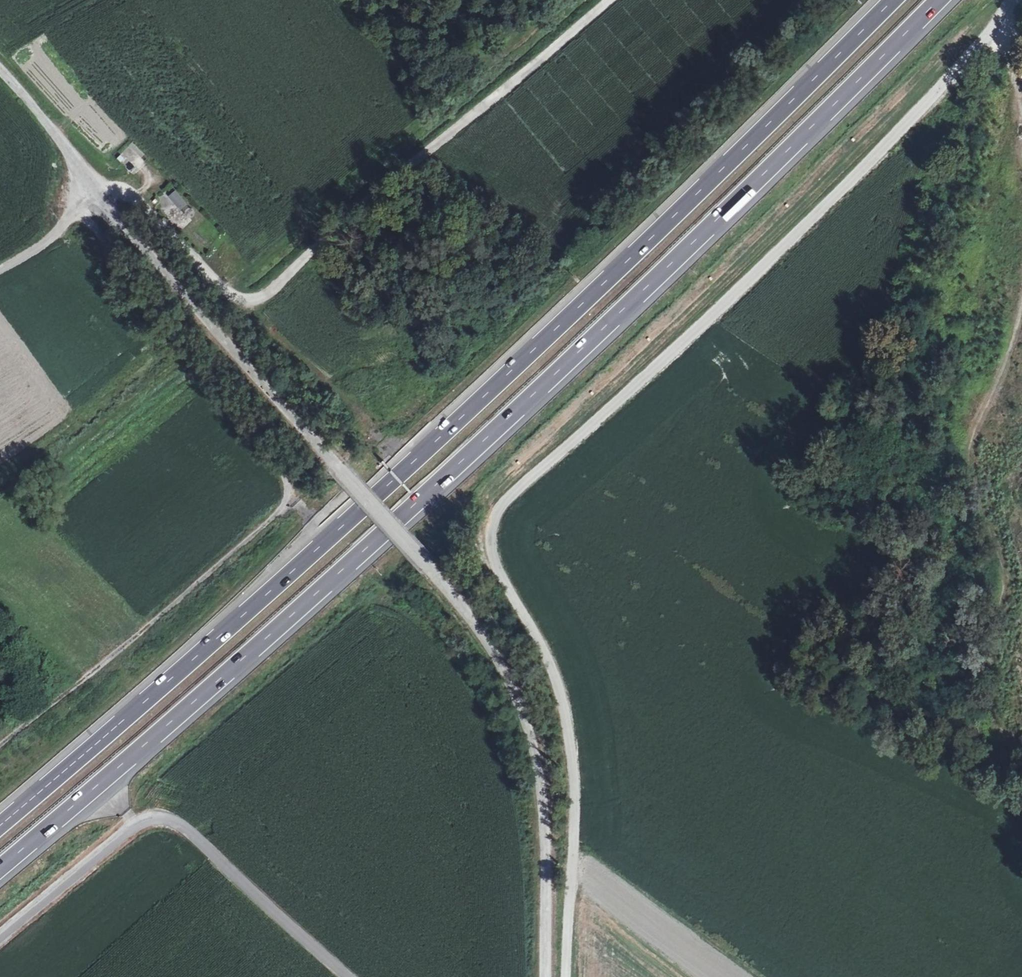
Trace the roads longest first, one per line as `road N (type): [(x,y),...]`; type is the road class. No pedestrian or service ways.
road 1 (motorway): [(0,868),(366,550),(939,0)]
road 2 (motorway): [(891,0),(564,320),(0,824)]
road 3 (track): [(565,976),(575,813),(569,733),(545,652),(491,556),(490,524),(516,491),(927,108),(984,47),(1012,0)]
road 4 (unclassified): [(0,64),(468,611),(504,665),(541,760),(551,866),(547,976)]
road 5 (track): [(606,0),(255,300),(120,186),(101,190)]
road 6 (unclassified): [(350,976),(172,820),(134,825),(0,933)]
road 7 (track): [(0,269),(40,246),(101,190)]

